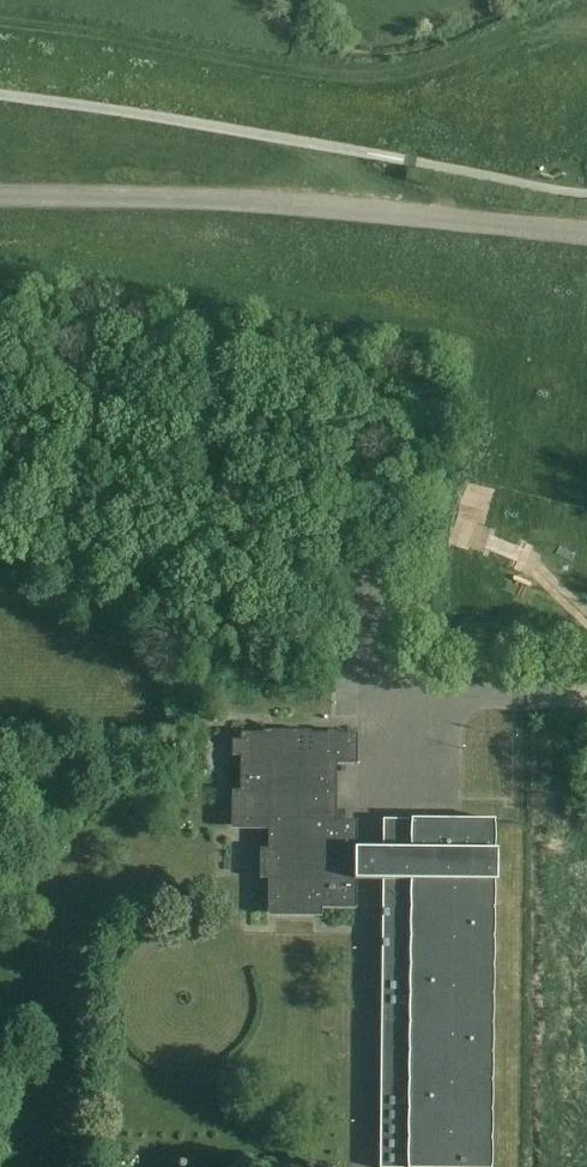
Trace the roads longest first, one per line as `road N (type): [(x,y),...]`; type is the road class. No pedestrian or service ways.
road 1 (unclassified): [(0,196),(284,203),(586,233)]

